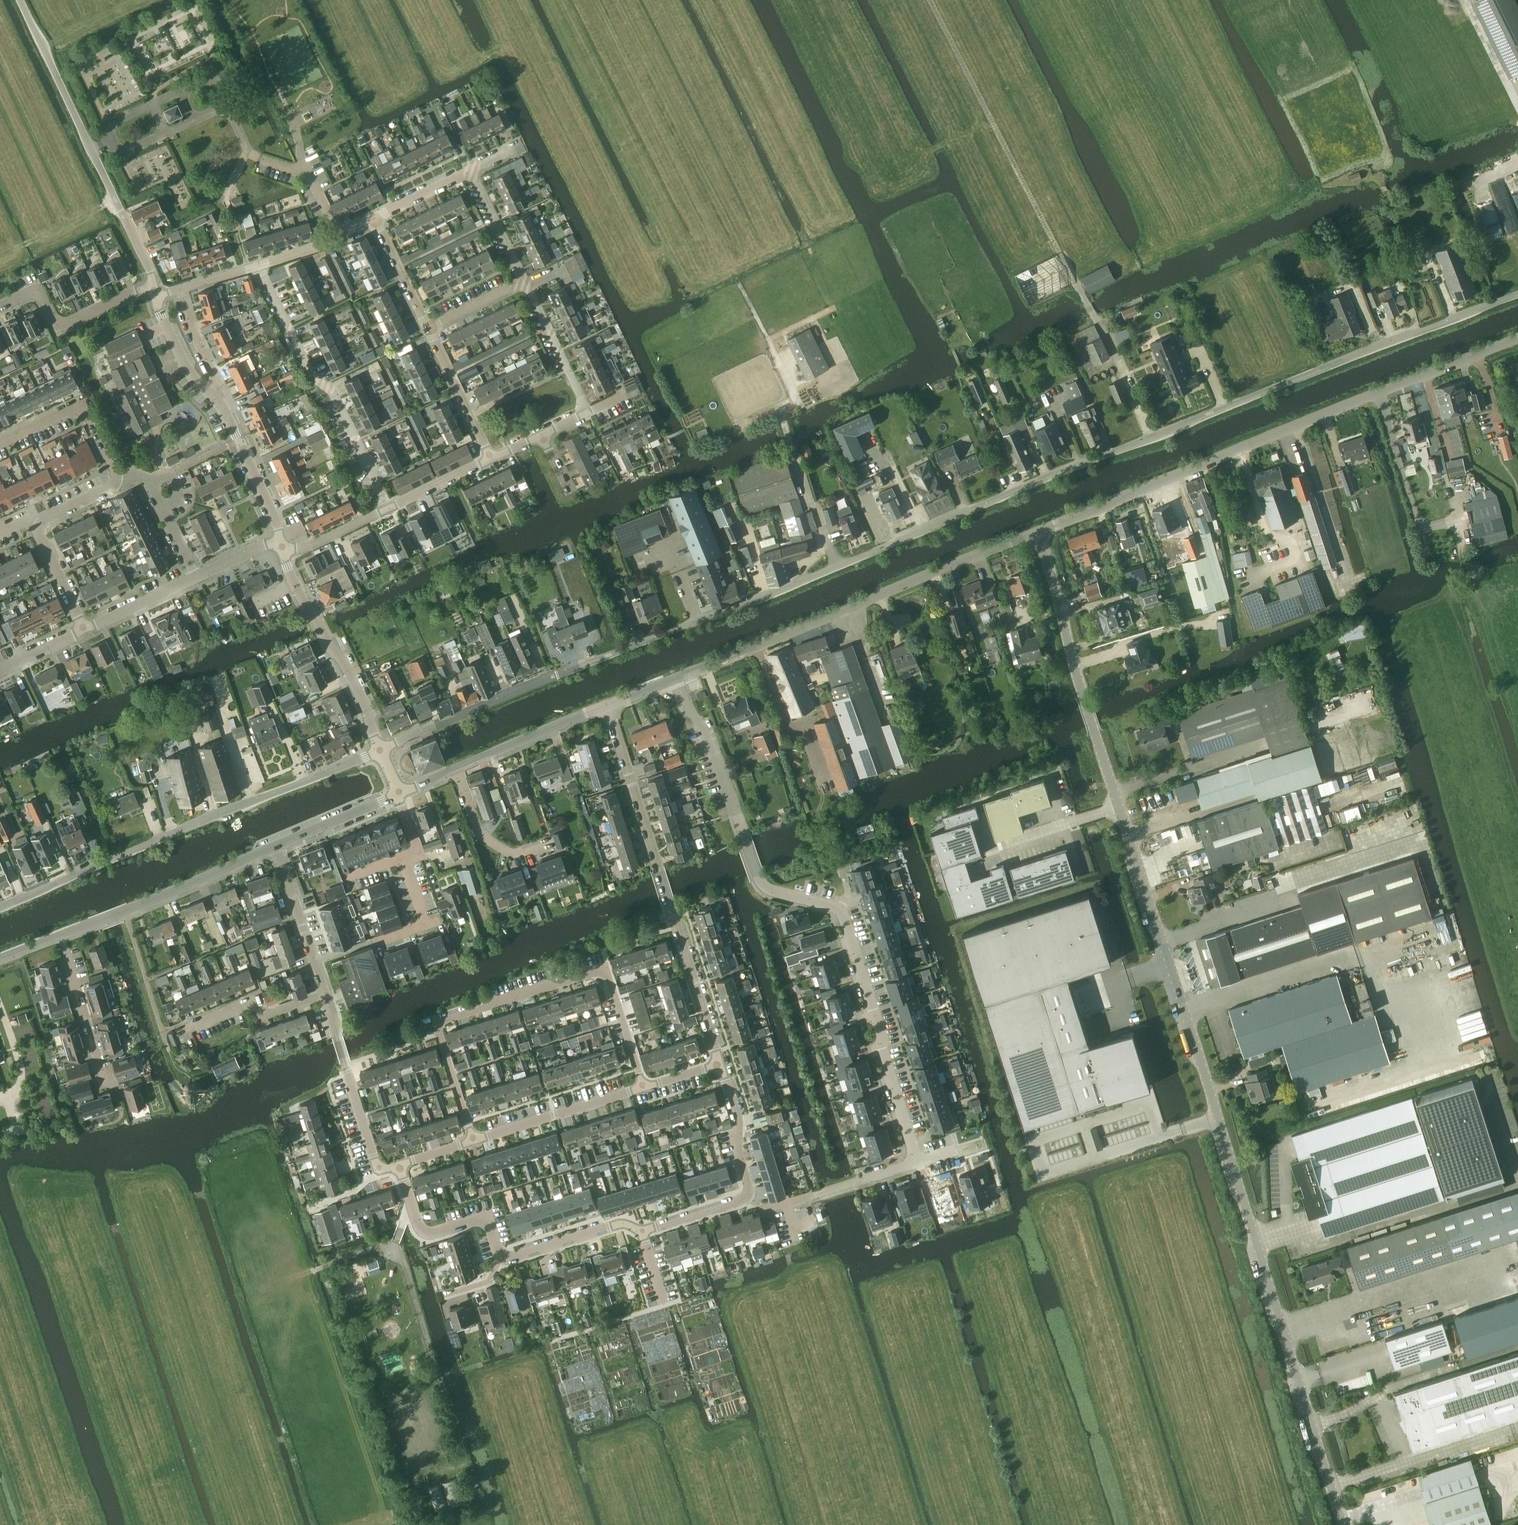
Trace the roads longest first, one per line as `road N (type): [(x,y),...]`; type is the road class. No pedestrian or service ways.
road 1 (unclassified): [(380,750),(1517,292)]
road 2 (unclassified): [(1342,1524),(1038,530)]
road 3 (residential): [(674,680),(690,717),(706,728),(757,880),(844,910),(917,1162),(771,1209),(745,1196)]
road 4 (tertiary): [(1038,530),(1517,338)]
road 5 (track): [(793,451),(780,416),(795,393),(600,0)]
road 6 (track): [(1151,439),(930,0)]
road 7 (residential): [(644,1086),(605,970),(442,1019),(439,1033),(473,1140)]
road 8 (unclassified): [(0,905),(380,750)]
road 9 (tertiary): [(674,680),(1038,530)]
road 10 (residential): [(720,1062),(608,705)]
road 11 (unclassified): [(153,288),(20,0)]
road 12 (residential): [(388,509),(260,265)]
road 13 (residential): [(745,1196),(642,1231),(623,1222),(502,1258)]
road 14 (tertiary): [(61,936),(275,845)]
road 15 (unclassified): [(380,750),(342,659),(279,547)]
road 16 (residential): [(399,1163),(377,1167),(325,994)]
road 17 (residential): [(0,309),(39,290),(60,327),(153,288)]
road 18 (residential): [(502,1258),(487,1217),(435,1233),(421,1229),(399,1163)]
road 19 (residential): [(644,1086),(473,1140)]
road 20 (residential): [(279,547),(271,512),(208,392)]
road 21 (residential): [(116,478),(84,406),(0,443)]
road 22 (tertiary): [(456,770),(608,705)]
road 23 (residential): [(325,994),(275,845)]
road 24 (residential): [(107,1086),(61,936)]
road 25 (residential): [(188,1028),(255,1001),(265,1016),(325,994)]
road 26 (residential): [(553,842),(517,854),(478,829),(456,770)]
road 27 (residential): [(492,459),(429,328)]
road 28 (residential): [(587,413),(528,286)]
road 29 (residential): [(745,1196),(738,1117),(720,1062)]
road 30 (tertiary): [(275,845),(400,794)]
road 31 (residential): [(528,286),(473,171)]
road 32 (residential): [(260,265),(375,218)]
road 33 (residential): [(429,328),(375,218)]
road 34 (residential): [(84,629),(195,578)]
road 35 (track): [(1517,108),(1462,0)]

